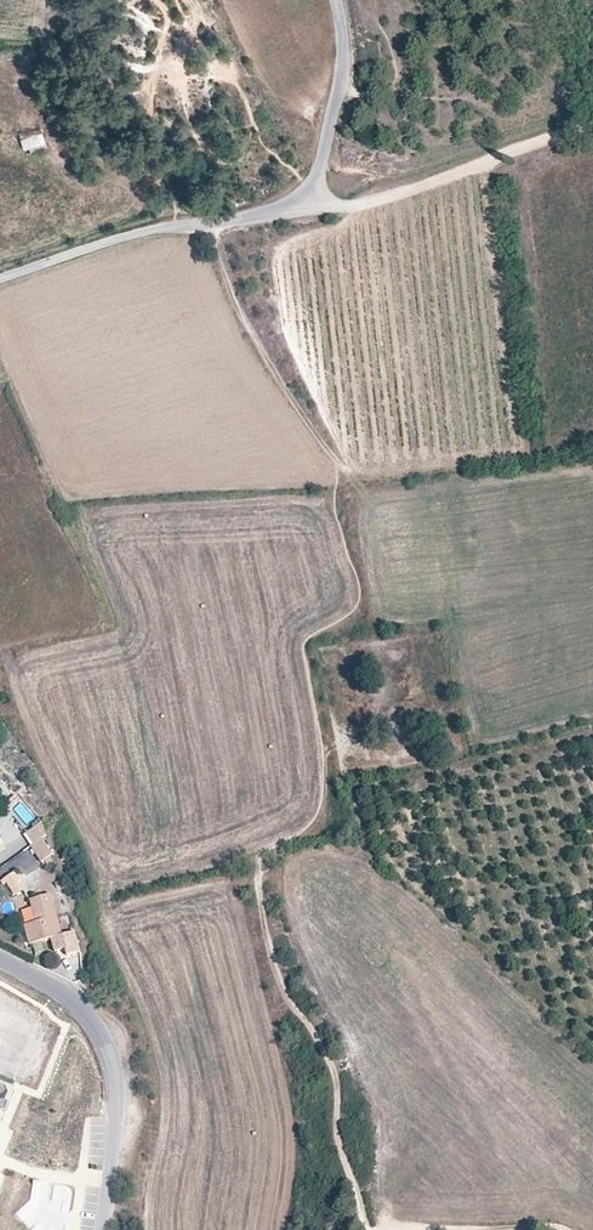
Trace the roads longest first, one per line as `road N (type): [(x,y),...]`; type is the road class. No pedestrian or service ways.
road 1 (track): [(185,228),(208,246),(269,378),(331,459),(343,556),(356,572),(331,615),(299,638),(317,753),(312,804),(262,853),(258,870),(279,976),(335,1076),(340,1146),(364,1229)]
road 2 (unclassified): [(336,0),(342,72),(318,166),(291,204),(230,223),(159,230),(0,278)]
road 3 (residential): [(102,1229),(117,1119),(111,1063),(74,1004),(0,961)]
road 4 (track): [(592,128),(379,203),(291,204)]
road 5 (track): [(405,1229),(564,1229)]

